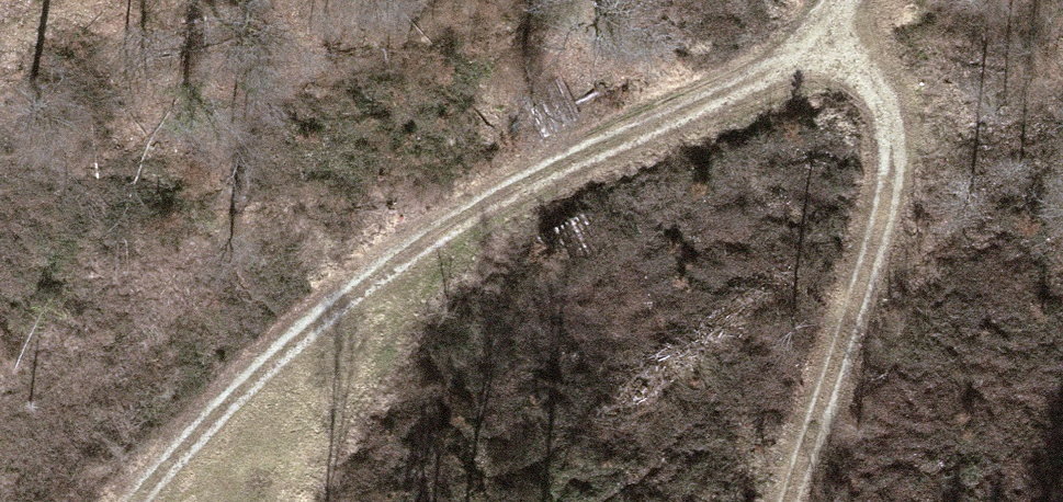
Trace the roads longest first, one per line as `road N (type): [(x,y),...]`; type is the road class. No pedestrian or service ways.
road 1 (track): [(861,0),(827,63),(723,95),(383,264),(183,436),(144,501)]
road 2 (track): [(827,63),(900,127),(856,332),(793,501)]

